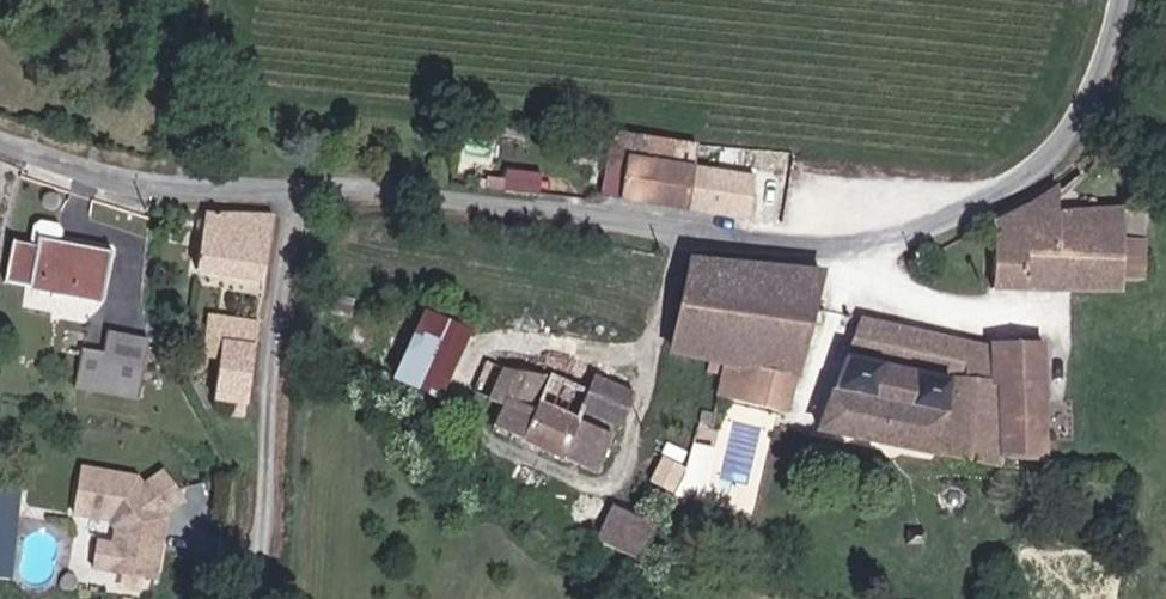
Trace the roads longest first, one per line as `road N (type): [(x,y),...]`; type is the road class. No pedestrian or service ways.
road 1 (unclassified): [(0,125),(169,188),(895,250),(1040,185),(1104,92),(1128,0)]

